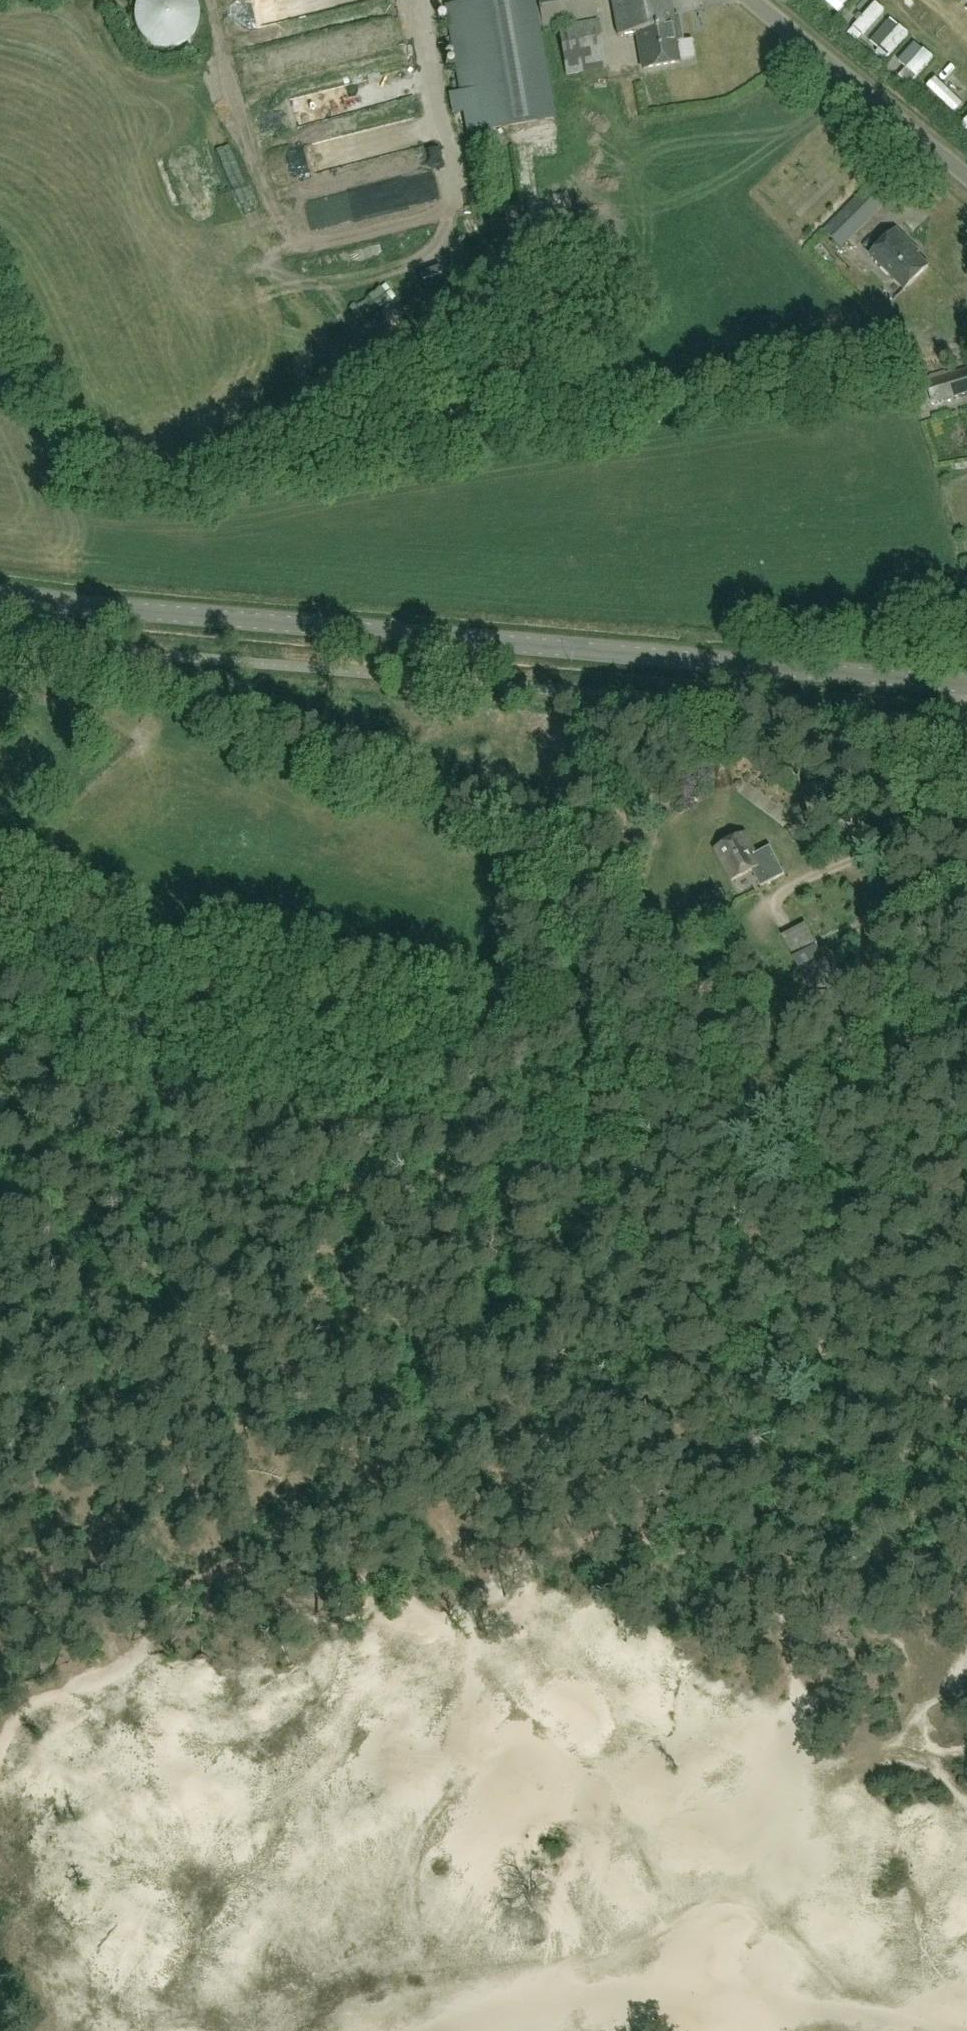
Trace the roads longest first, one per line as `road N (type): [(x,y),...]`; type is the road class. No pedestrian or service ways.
road 1 (tertiary): [(966,688),(0,597)]
road 2 (unclassified): [(966,177),(751,0)]

